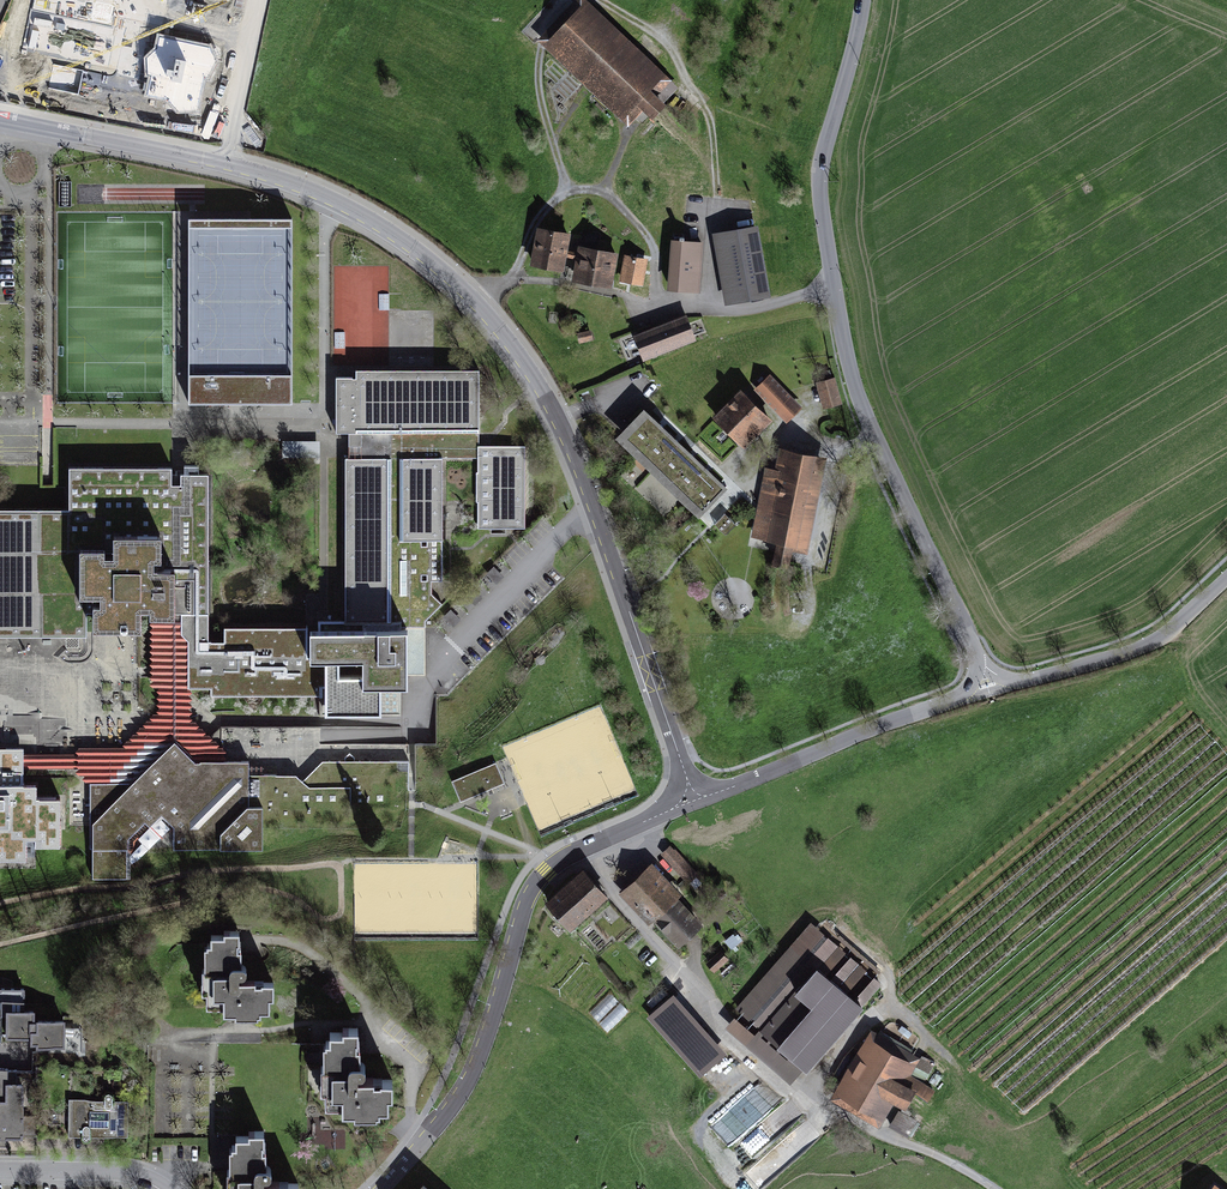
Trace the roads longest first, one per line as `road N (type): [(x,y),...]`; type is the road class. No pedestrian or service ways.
road 1 (residential): [(0,119),(290,182),(386,230),(473,299),(514,346),(557,420),(694,801)]
road 2 (unclassified): [(864,0),(820,167),(845,350),(861,408),(978,662)]
road 3 (residential): [(694,801),(565,857),(539,880),(461,1090),(380,1188)]
road 4 (unclassified): [(978,662),(974,682),(957,700),(694,801)]
road 5 (unclassified): [(1012,680),(1154,641),(1226,577)]
road 6 (track): [(833,1125),(958,1164),(995,1188)]
road 7 (residential): [(0,1171),(129,1170),(168,1188)]

